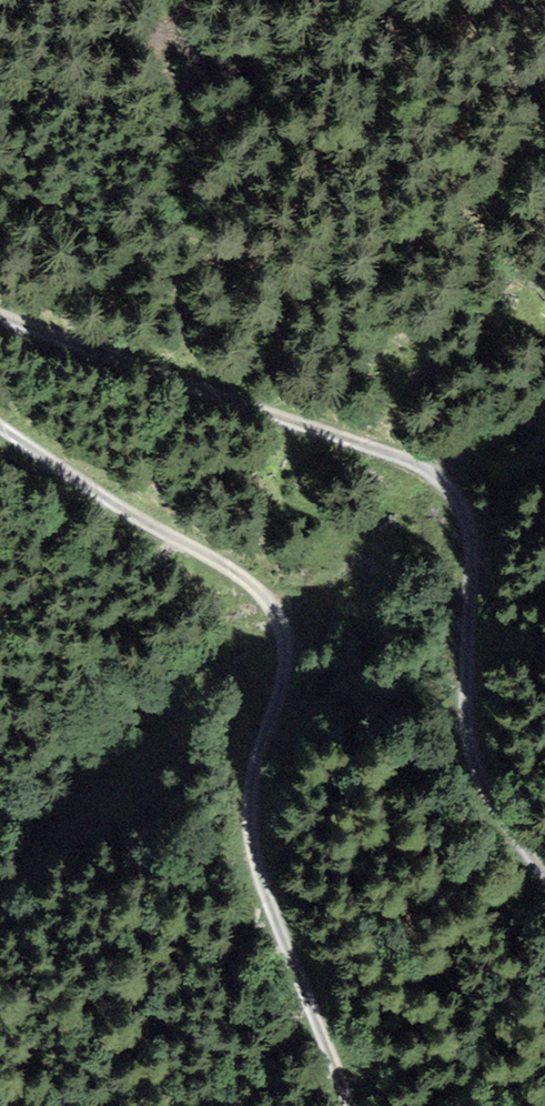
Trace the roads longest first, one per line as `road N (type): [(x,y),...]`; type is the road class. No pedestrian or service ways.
road 1 (track): [(544,867),(487,776),(470,729),(470,566),(461,515),(438,479),(394,455),(0,314)]
road 2 (track): [(0,426),(281,614),(287,673),(251,804),(280,918),(356,1105)]

